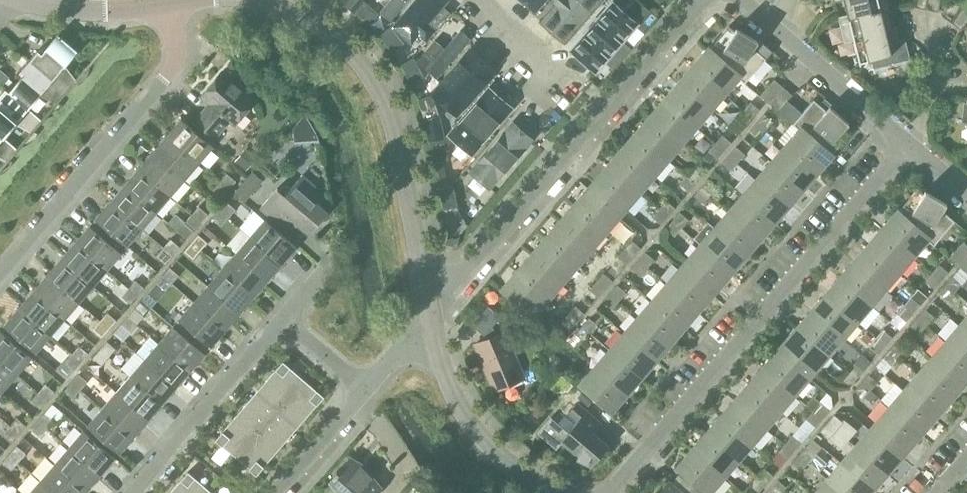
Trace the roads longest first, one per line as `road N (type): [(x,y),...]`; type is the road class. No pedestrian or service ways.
road 1 (residential): [(609,492),(908,146)]
road 2 (residential): [(432,314),(703,0)]
road 3 (residential): [(432,314),(382,97),(338,39),(261,0)]
road 4 (residential): [(0,271),(169,74),(177,53),(173,2)]
road 5 (residential): [(560,492),(510,463),(477,429),(447,374),(432,314)]
road 6 (residential): [(132,492),(281,320)]
road 7 (residential): [(771,25),(908,146)]
road 8 (residential): [(173,2),(97,9),(27,0)]
road 9 (residential): [(277,492),(365,391)]
road 10 (residential): [(551,107),(481,0)]
road 11 (residential): [(908,146),(925,111),(938,27)]

